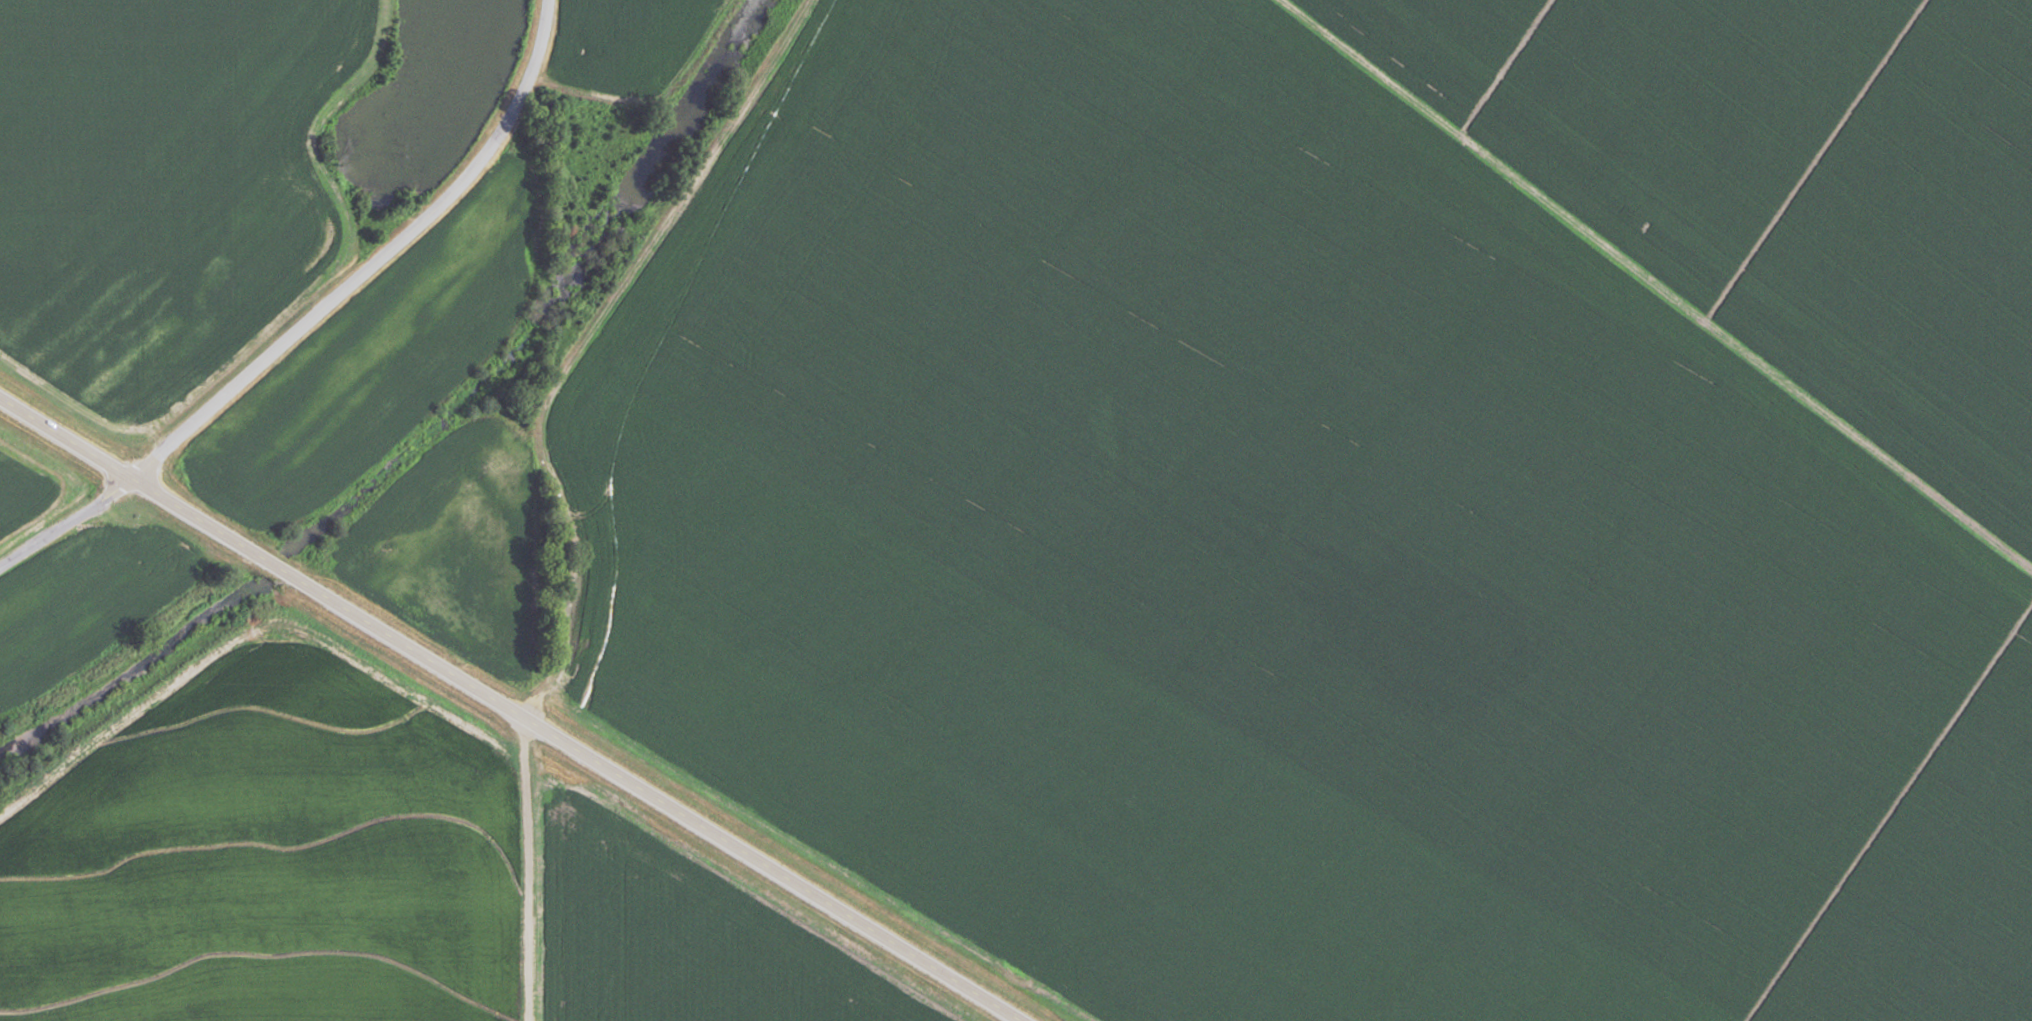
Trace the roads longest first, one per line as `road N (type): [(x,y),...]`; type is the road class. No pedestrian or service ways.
road 1 (primary): [(1017,1020),(0,401)]
road 2 (residential): [(0,561),(133,478),(478,163),(527,74),(539,0)]

